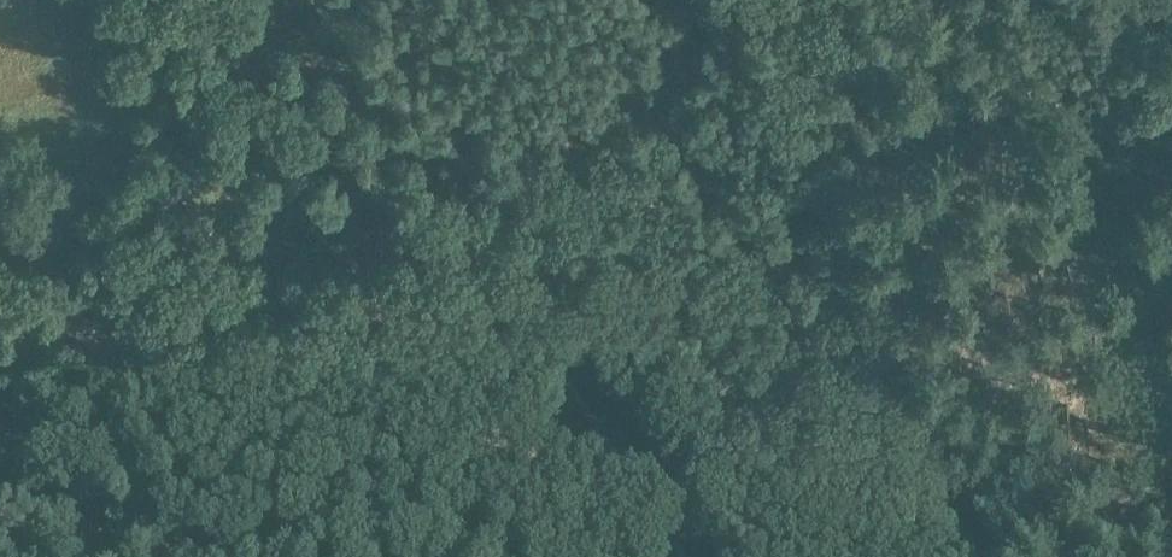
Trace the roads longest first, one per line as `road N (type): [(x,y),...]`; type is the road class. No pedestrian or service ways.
road 1 (track): [(119,0),(430,556)]

